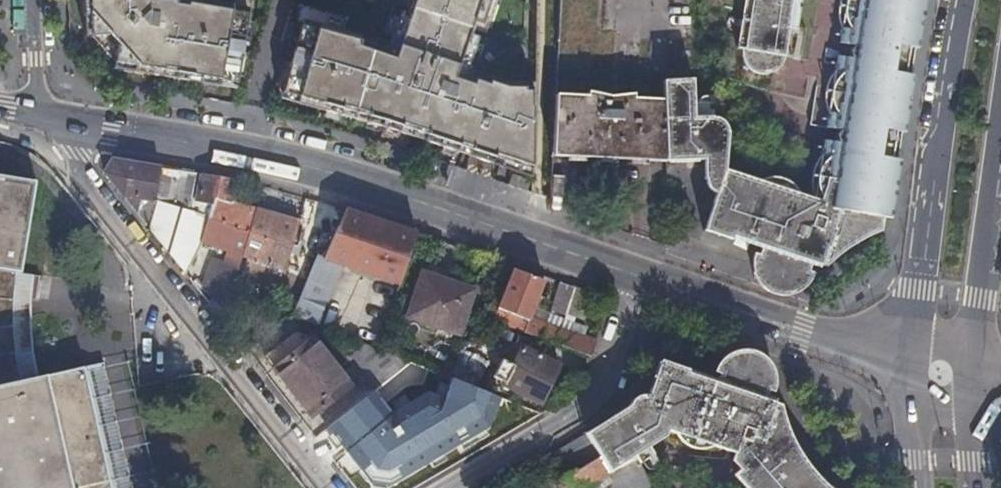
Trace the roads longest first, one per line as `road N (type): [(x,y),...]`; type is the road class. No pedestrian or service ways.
road 1 (secondary): [(69,120),(283,158),(649,276)]
road 2 (residential): [(69,120),(76,170),(323,487)]
road 3 (tertiary): [(966,0),(914,364)]
road 4 (residential): [(452,487),(602,391),(649,276)]
road 5 (tertiary): [(975,382),(1000,87)]
road 6 (secondary): [(649,276),(914,364)]
road 7 (tertiary): [(914,364),(921,487)]

